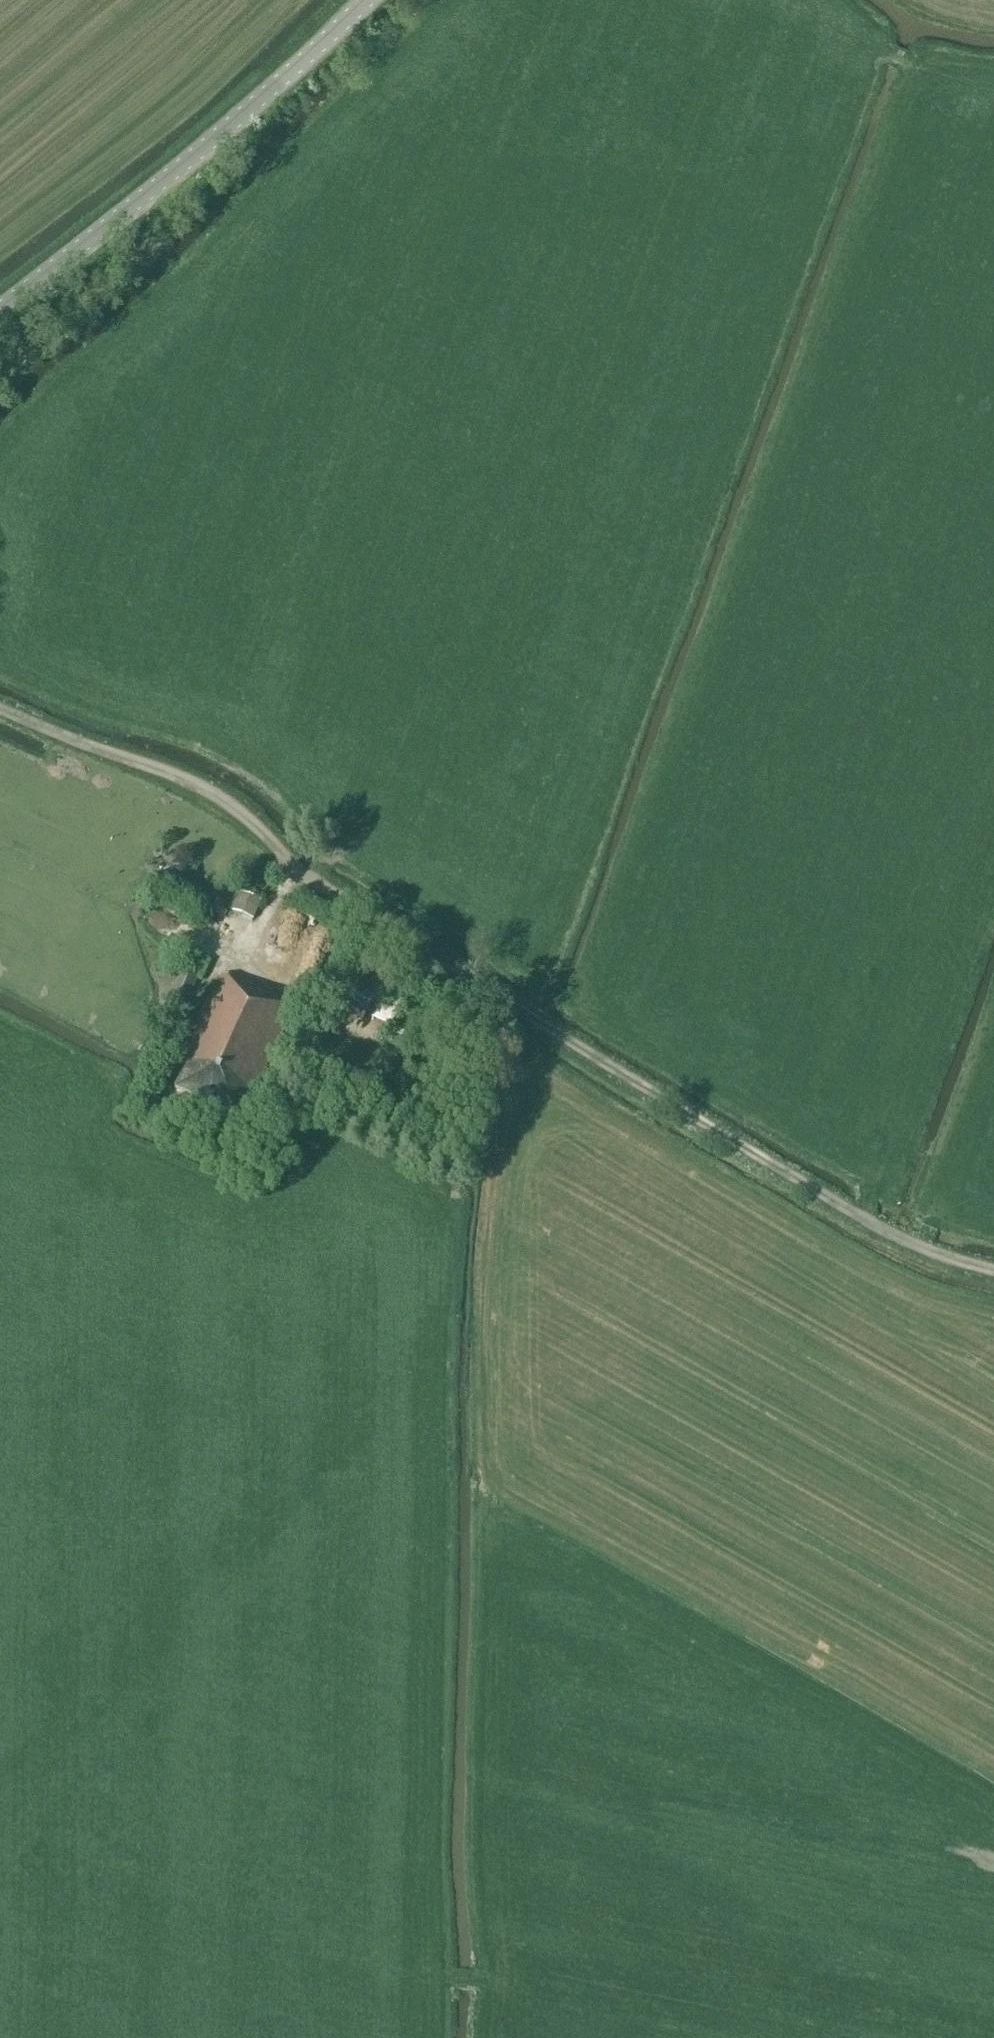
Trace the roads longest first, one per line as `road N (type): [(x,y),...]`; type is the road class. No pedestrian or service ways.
road 1 (track): [(0,710),(210,794),(296,868),(618,1074),(905,1242),(993,1270)]
road 2 (tertiary): [(0,310),(226,128),(366,0)]

